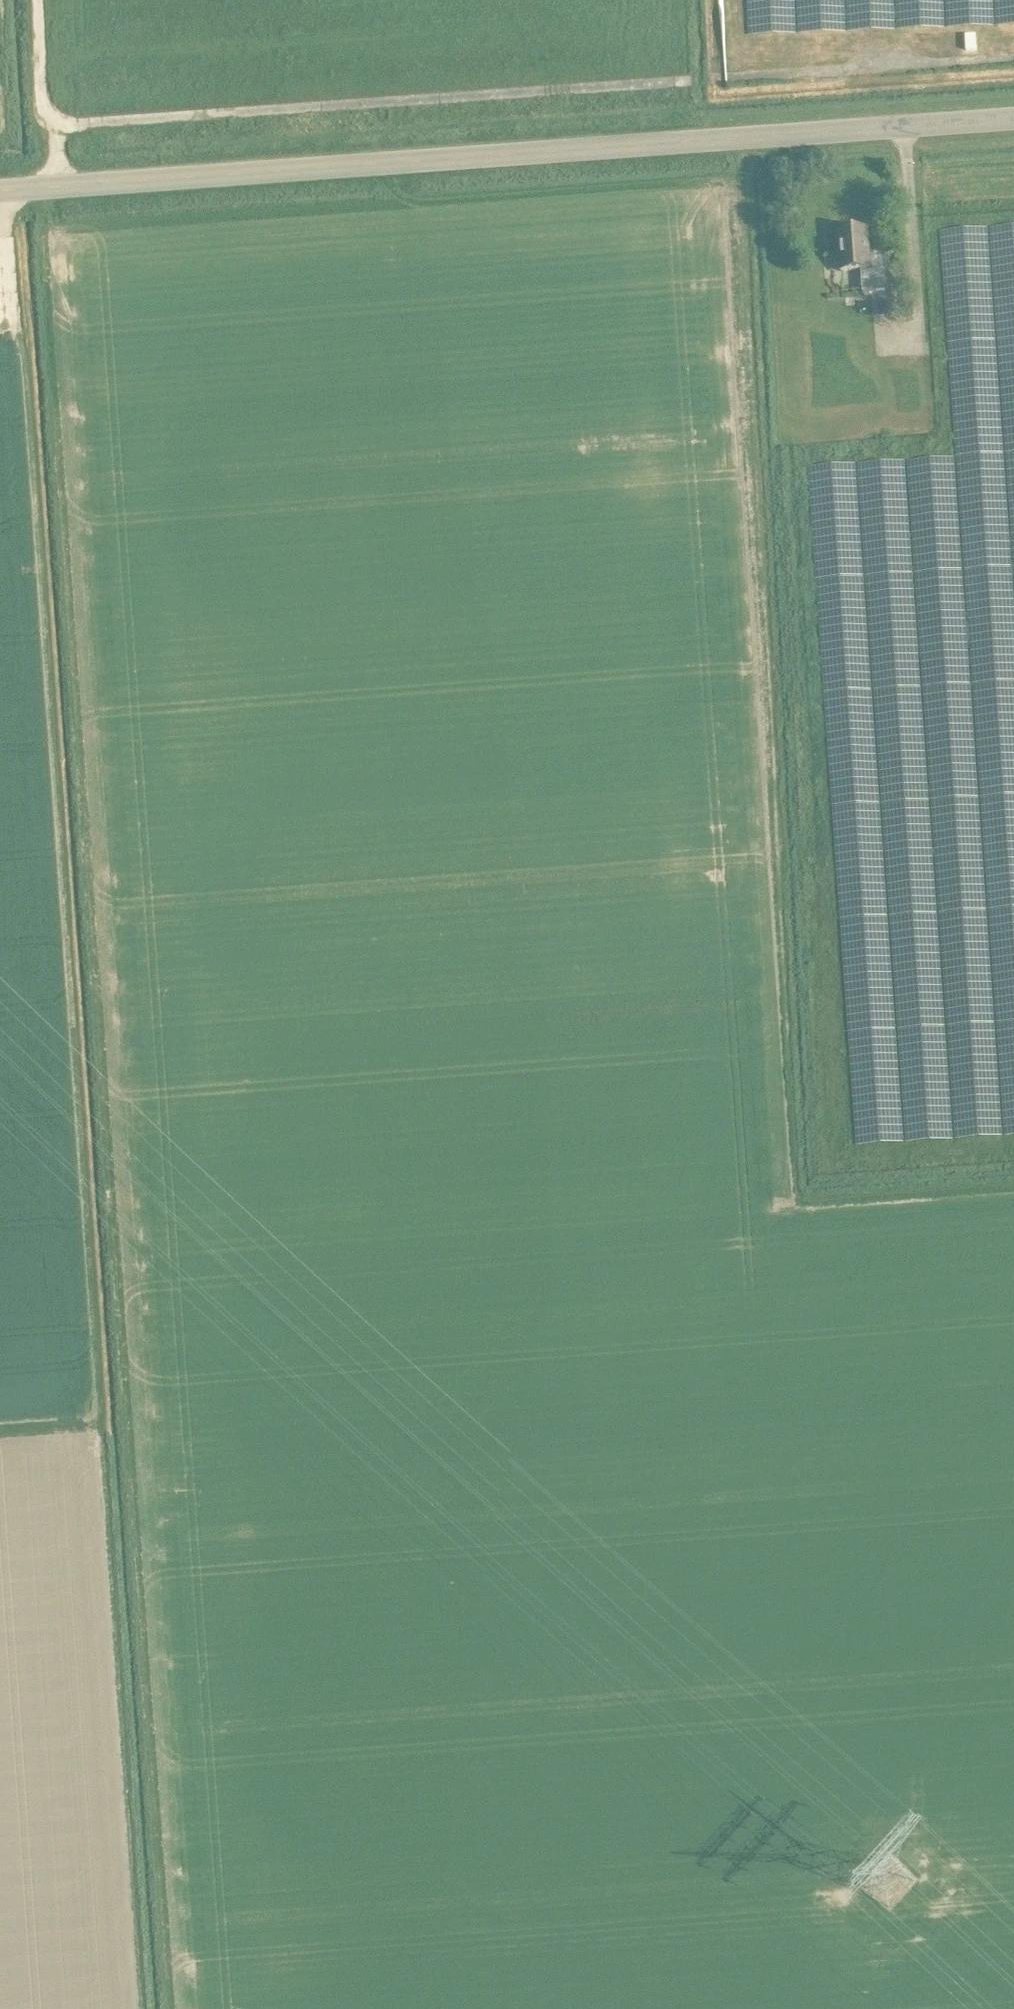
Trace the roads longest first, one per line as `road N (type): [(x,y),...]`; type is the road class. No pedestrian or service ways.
road 1 (unclassified): [(0,189),(1013,113)]

